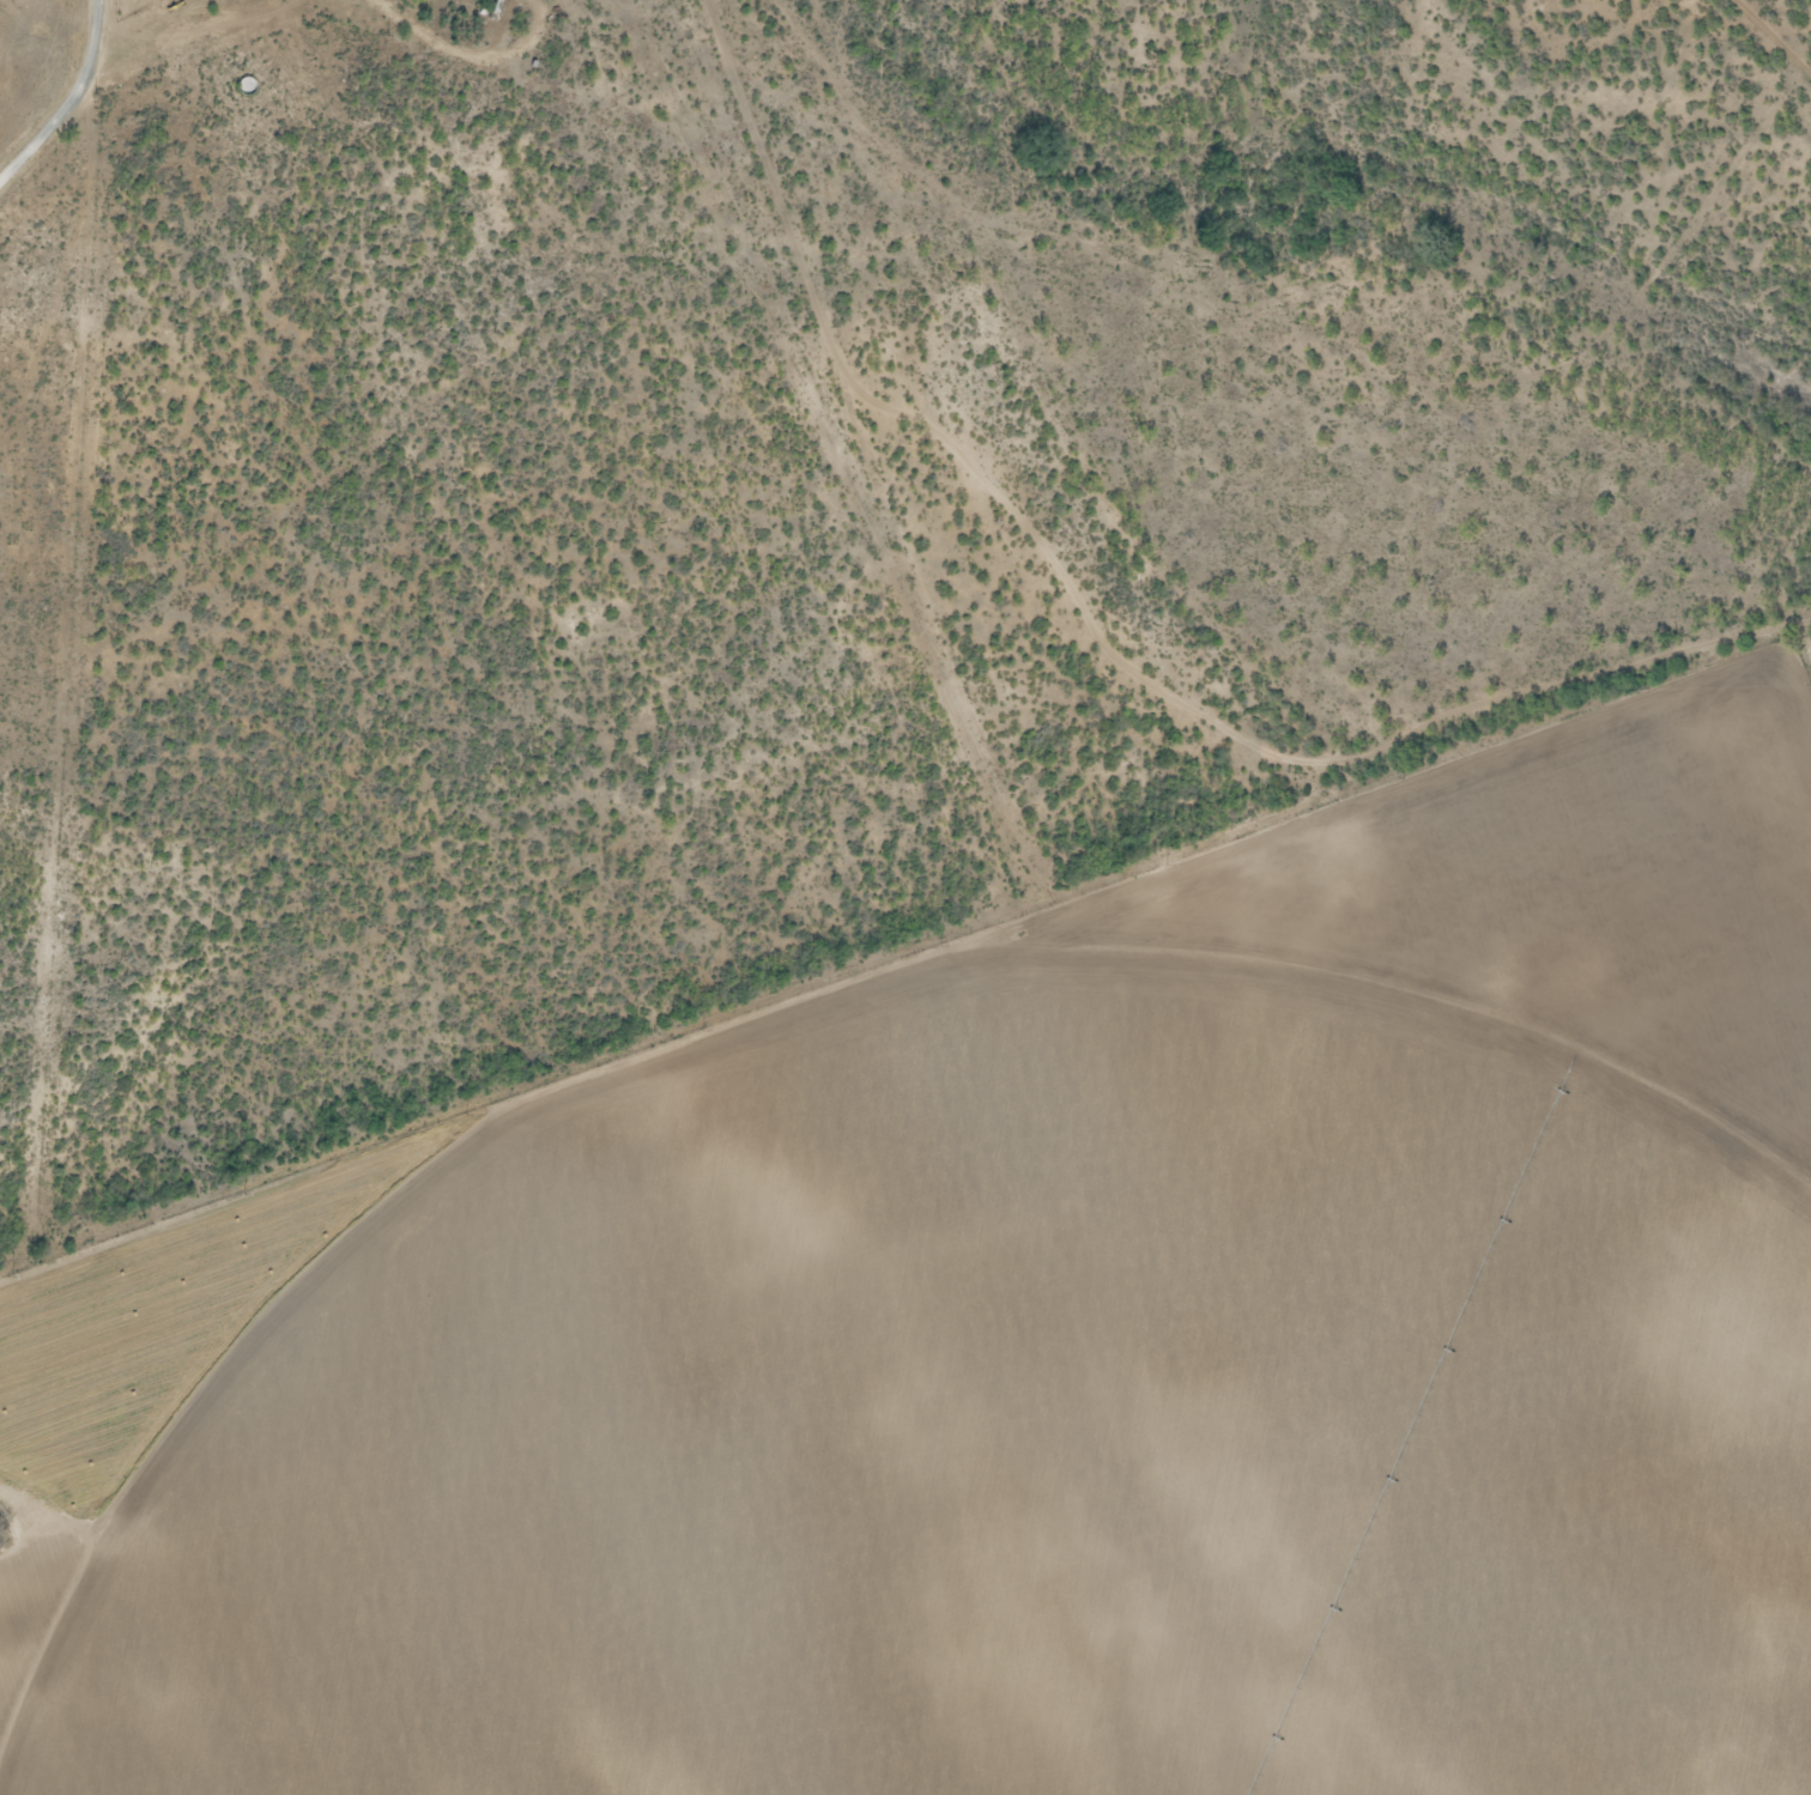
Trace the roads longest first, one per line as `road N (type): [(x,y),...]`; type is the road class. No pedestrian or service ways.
road 1 (residential): [(1810,610),(1449,718),(1400,748),(1262,753),(1103,647),(1043,545),(925,419),(865,404),(811,307),(703,0)]
road 2 (residential): [(0,186),(77,104),(105,59)]
road 3 (residential): [(222,0),(105,59)]

